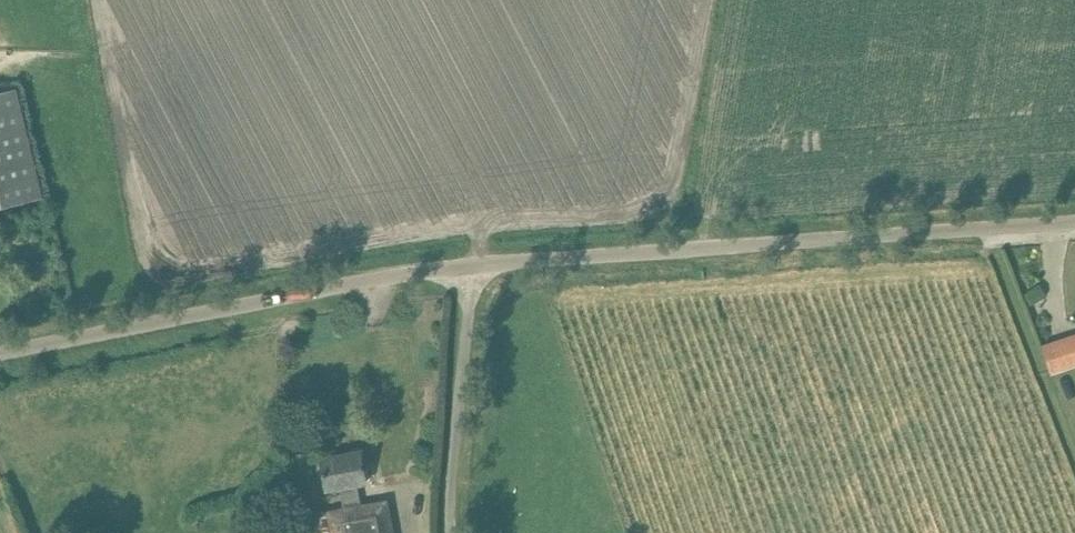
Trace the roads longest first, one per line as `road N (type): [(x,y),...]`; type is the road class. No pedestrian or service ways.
road 1 (unclassified): [(471,267),(1074,221)]
road 2 (unclassified): [(0,353),(471,267)]
road 3 (unclassified): [(471,267),(449,532)]

